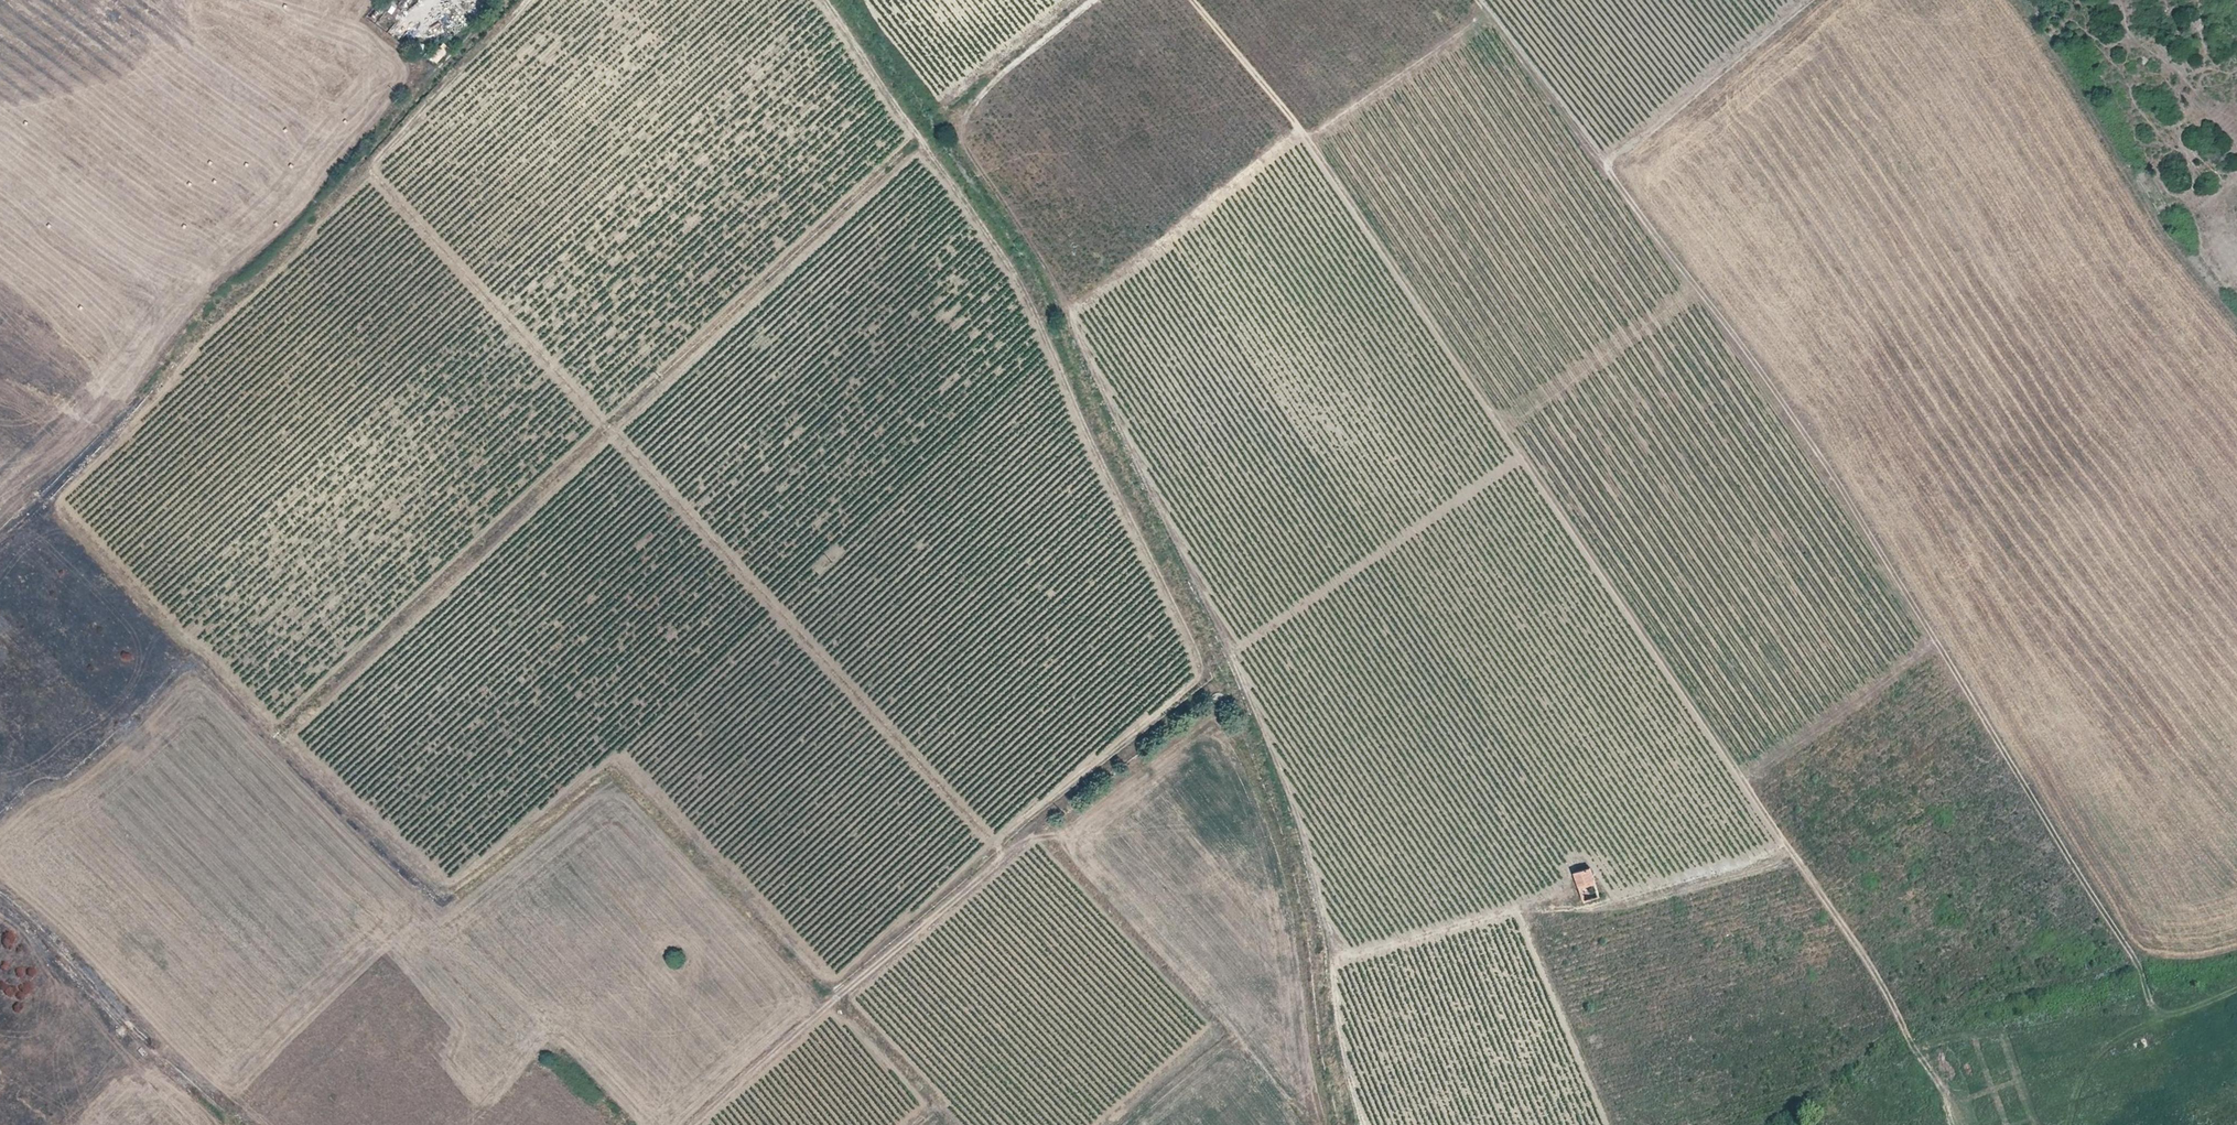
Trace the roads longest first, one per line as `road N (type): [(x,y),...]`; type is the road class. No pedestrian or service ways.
road 1 (track): [(1806,0),(1607,162),(1608,172),(1735,337),(1979,705),(2138,968)]
road 2 (track): [(514,0),(251,274),(222,295),(50,493),(0,537)]
road 3 (track): [(693,1124),(984,874),(1018,825),(1211,677)]
road 4 (track): [(0,897),(241,1124)]

